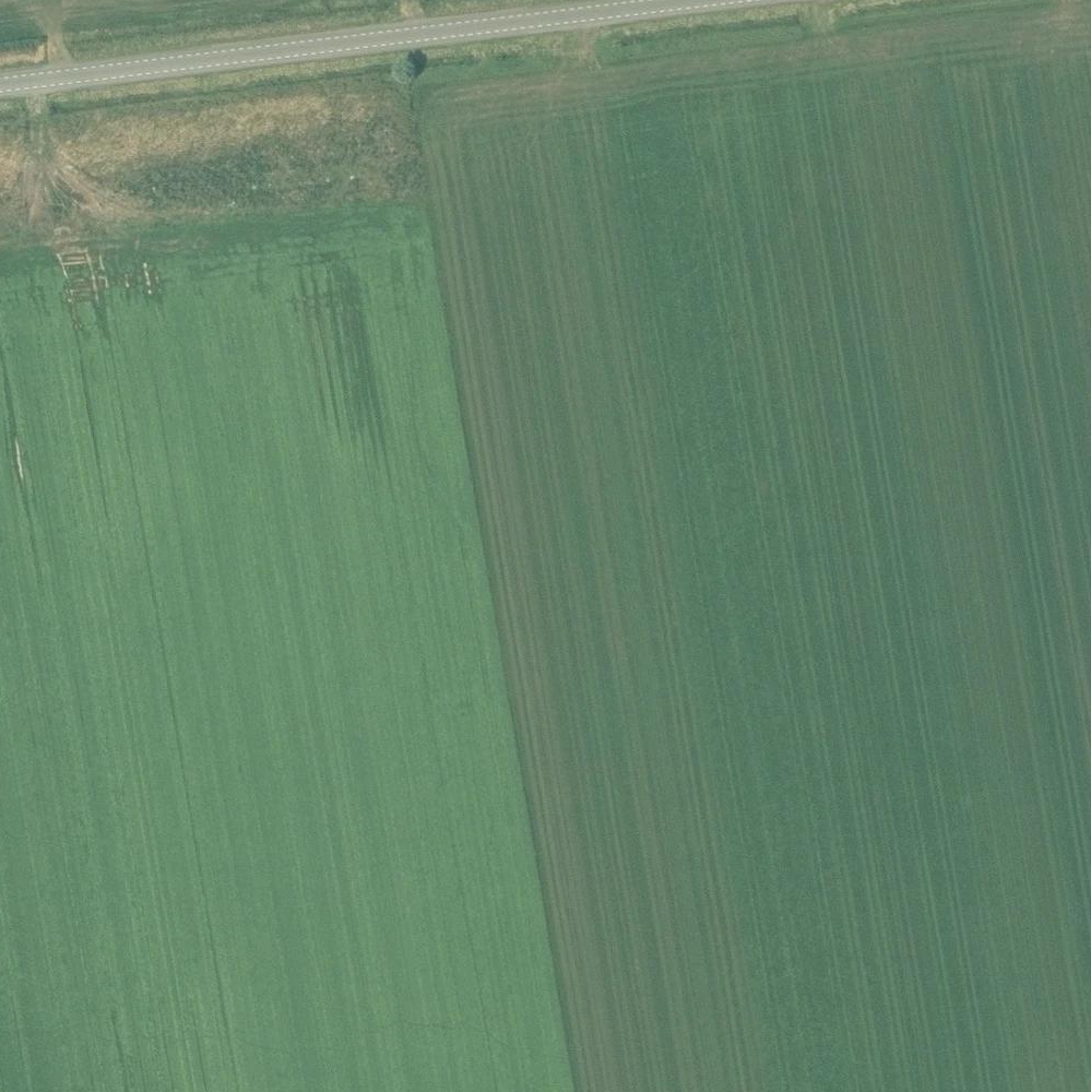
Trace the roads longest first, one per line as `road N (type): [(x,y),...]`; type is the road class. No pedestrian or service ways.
road 1 (tertiary): [(0,84),(685,0)]

